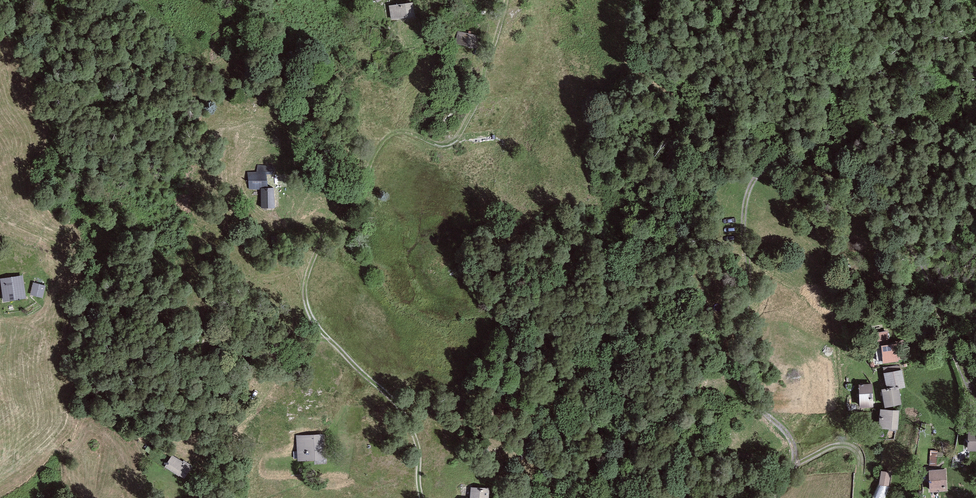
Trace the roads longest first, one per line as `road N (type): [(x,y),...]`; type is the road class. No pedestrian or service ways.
road 1 (track): [(772,497),(791,474),(793,448),(749,396),(734,362),(748,297),(746,202),(766,168),(795,164),(862,194),(923,265),(975,397)]
road 2 (track): [(506,0),(461,131),(442,145),(406,132),(384,140),(320,243),(304,292),(323,335),(407,418),(422,497)]
road 3 (track): [(323,335),(264,374),(207,450)]

